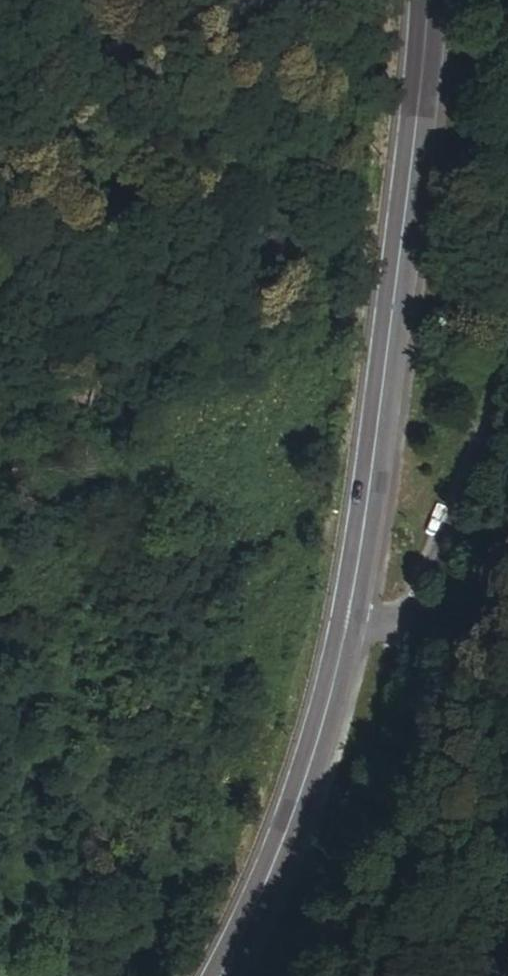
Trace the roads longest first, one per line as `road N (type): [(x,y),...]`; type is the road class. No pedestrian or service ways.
road 1 (tertiary): [(425,0),(388,361),(348,620)]
road 2 (tertiary): [(348,620),(296,806),(221,975)]
road 3 (residential): [(348,620),(389,623),(407,604),(507,375)]

